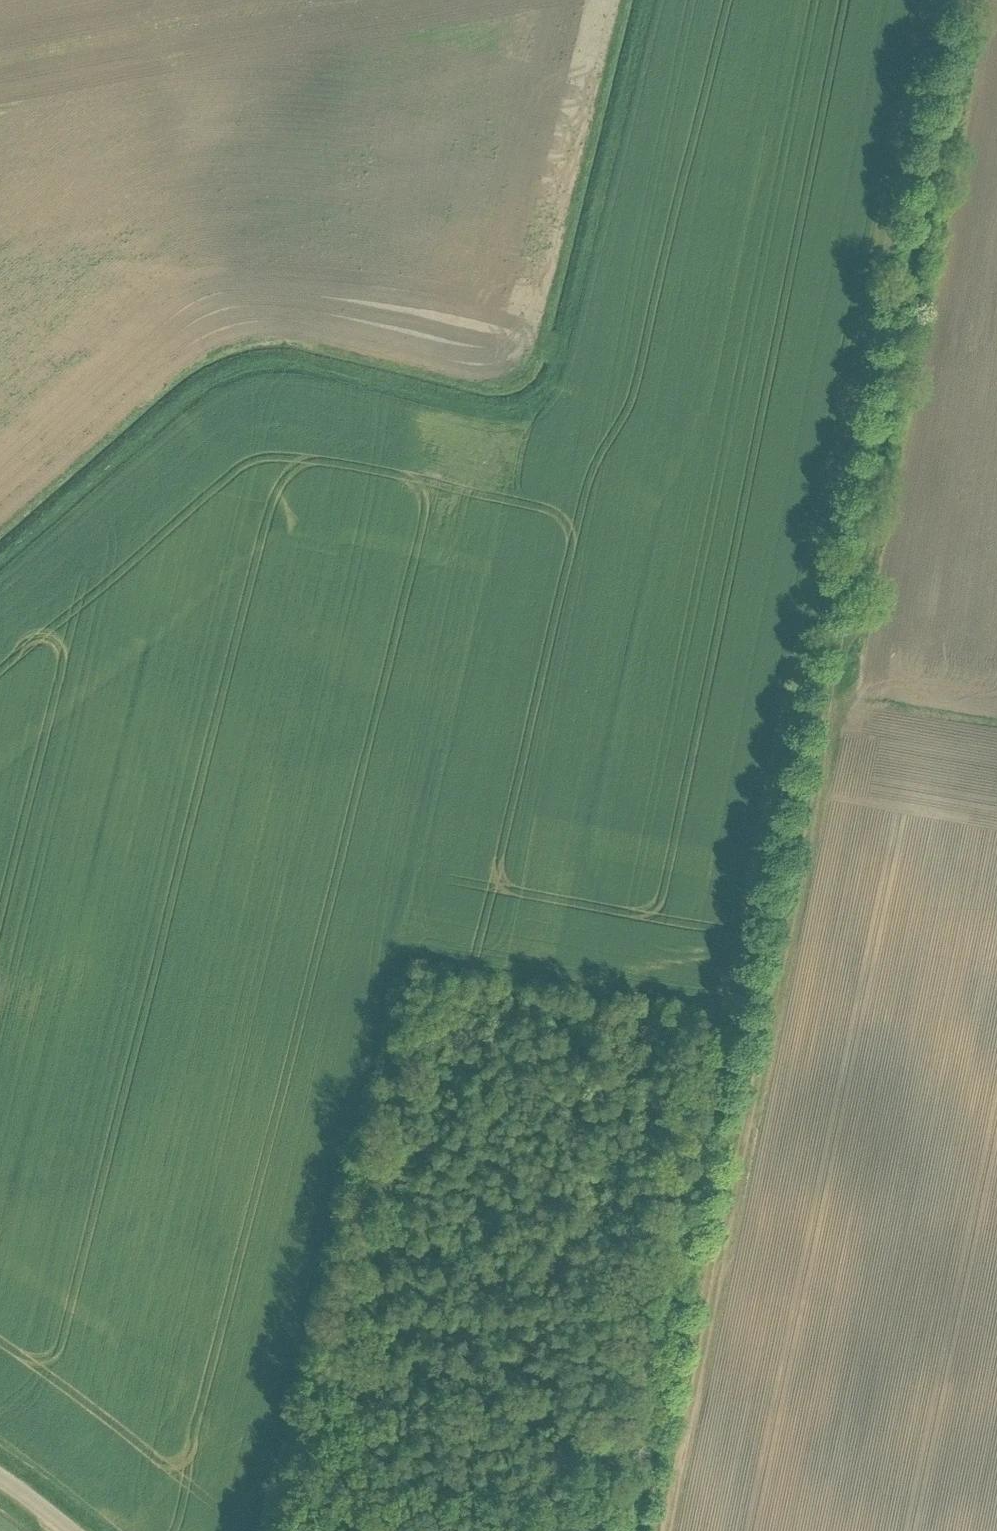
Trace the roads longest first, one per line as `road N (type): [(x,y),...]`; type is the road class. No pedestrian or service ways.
road 1 (track): [(961,0),(661,1530)]

